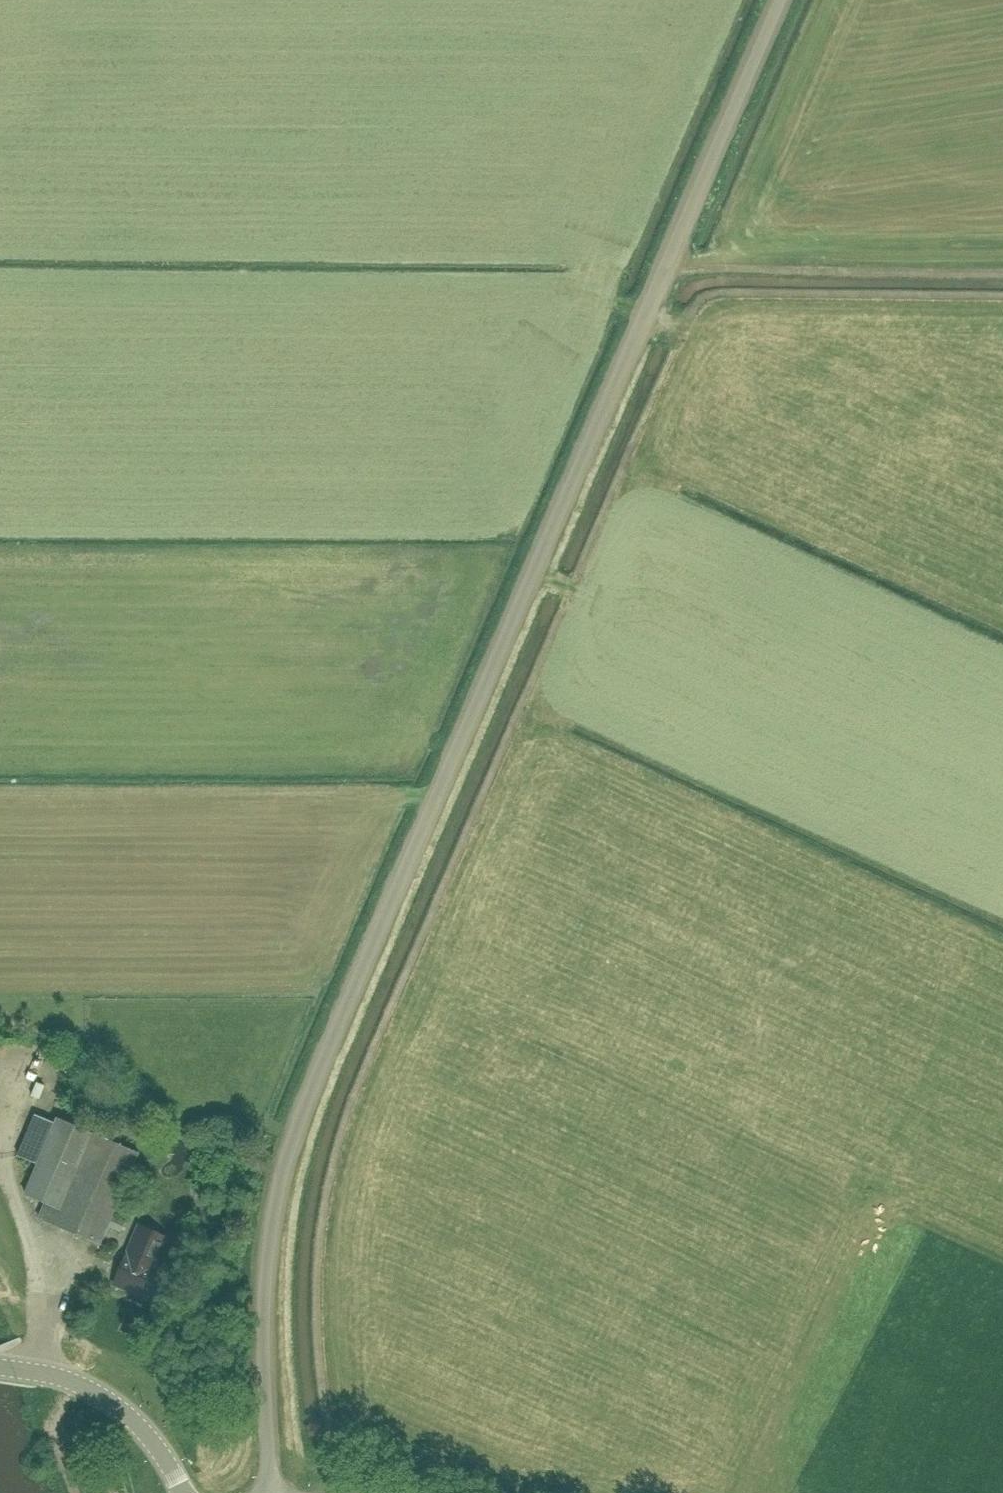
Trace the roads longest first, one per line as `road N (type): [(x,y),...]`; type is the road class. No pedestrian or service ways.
road 1 (unclassified): [(268,1492),(262,1379),(267,1236),(290,1129),(778,0)]
road 2 (tertiary): [(181,1492),(127,1409),(76,1378),(0,1364)]

